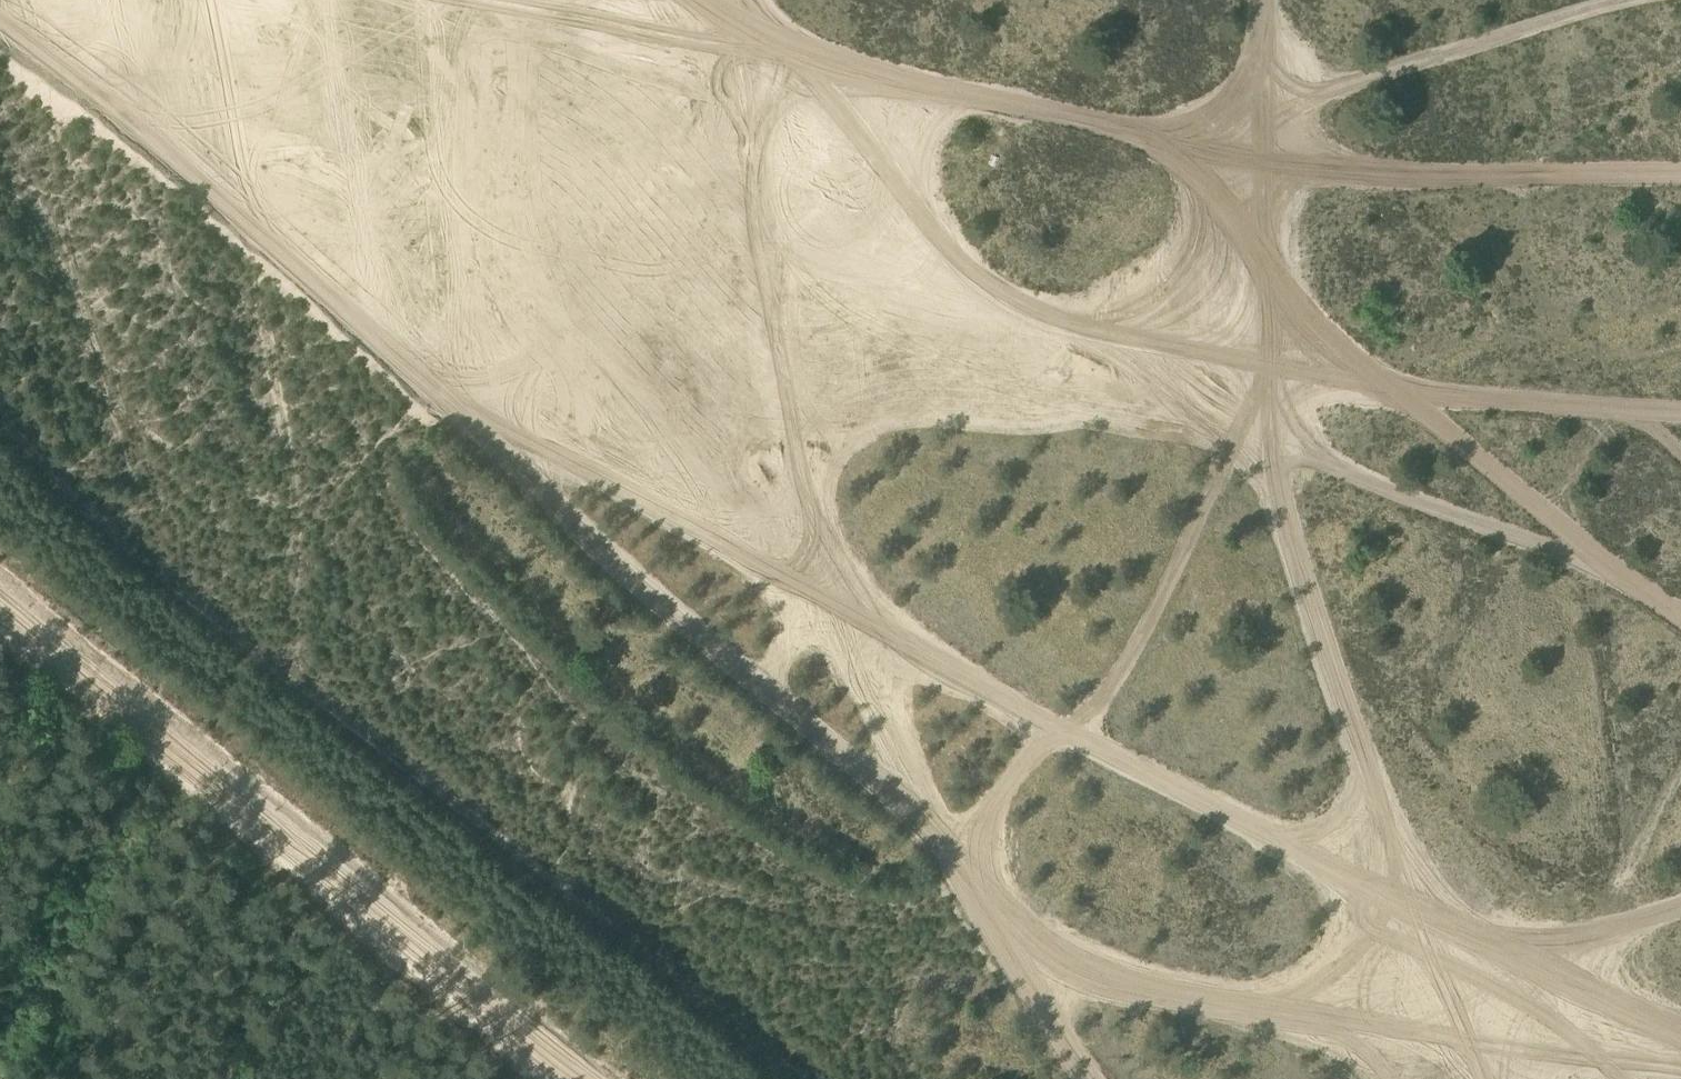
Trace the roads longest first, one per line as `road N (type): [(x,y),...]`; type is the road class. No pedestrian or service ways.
road 1 (track): [(634,1078),(0,594)]

